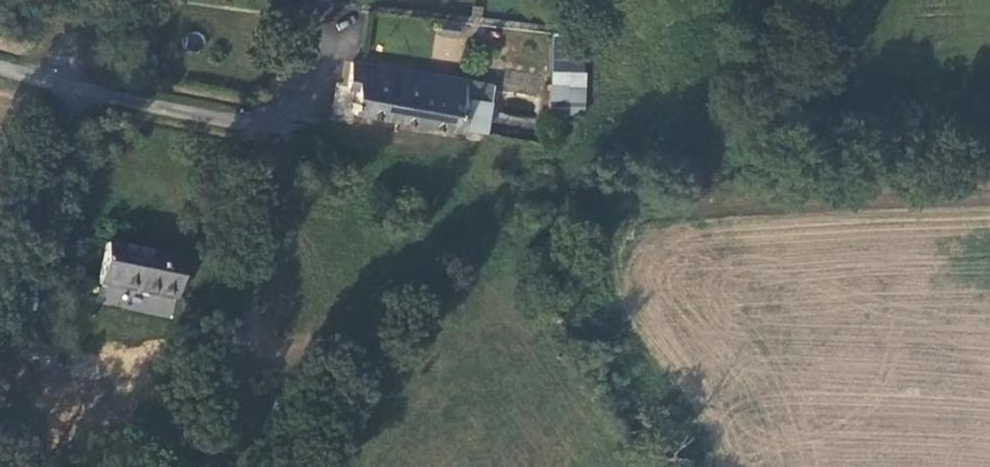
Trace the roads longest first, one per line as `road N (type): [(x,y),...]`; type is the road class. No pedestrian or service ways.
road 1 (unclassified): [(321,64),(301,116),(276,129),(0,69)]

